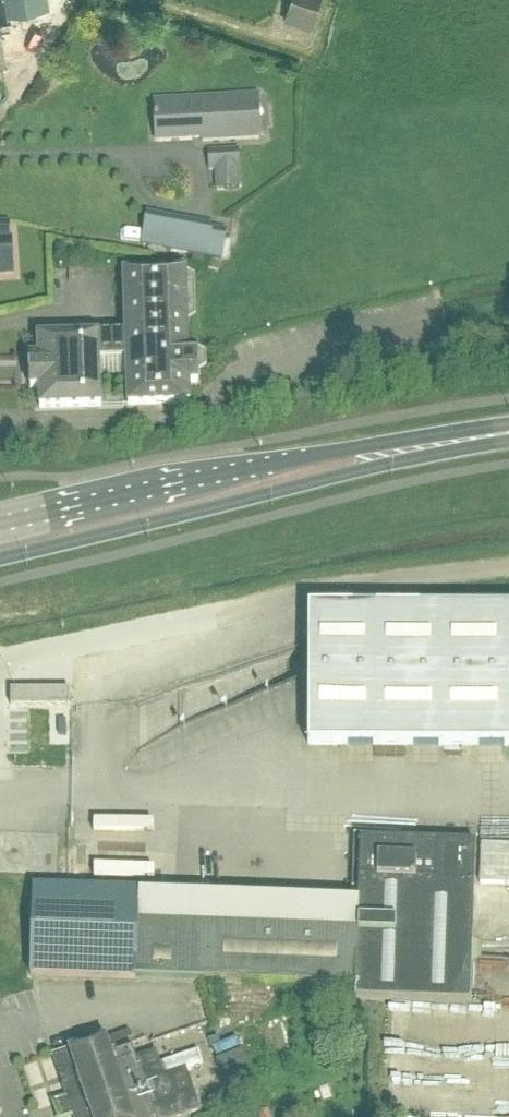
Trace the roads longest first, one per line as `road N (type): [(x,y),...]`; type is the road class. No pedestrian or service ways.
road 1 (primary): [(0,561),(496,436)]
road 2 (primary): [(496,436),(304,459),(0,527)]
road 3 (residential): [(239,375),(200,418),(0,422)]
road 4 (track): [(0,113),(66,0)]

